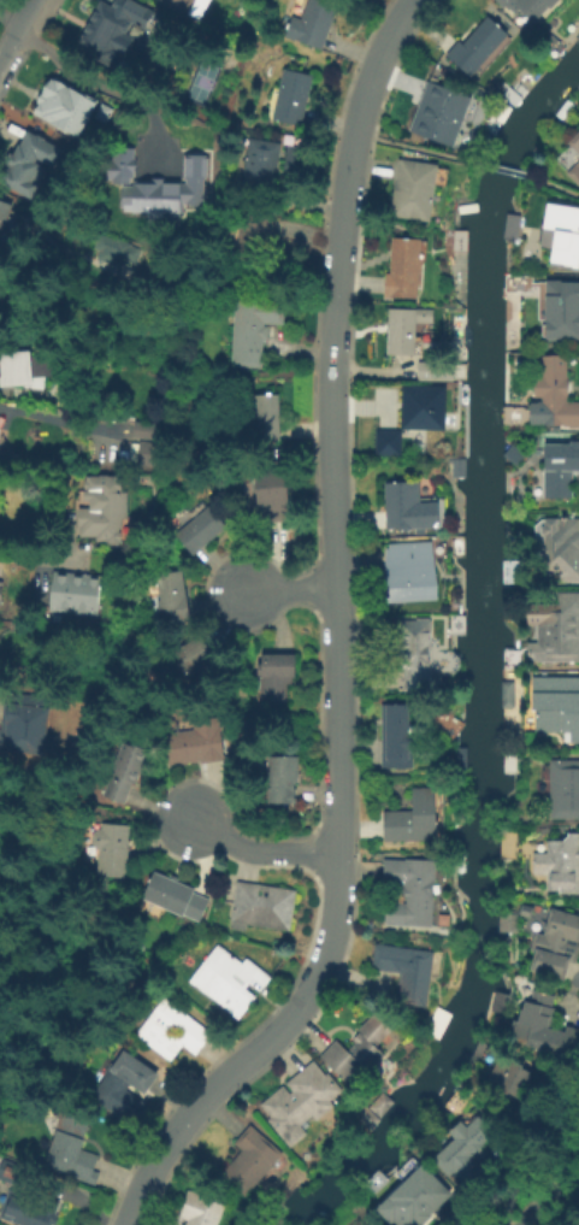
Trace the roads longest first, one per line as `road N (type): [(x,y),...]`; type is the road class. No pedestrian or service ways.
road 1 (residential): [(412,0),(355,113),(341,243),(332,449),(339,913),(308,995),(185,1114),(149,1166),(123,1224)]
road 2 (residential): [(341,844),(248,846),(189,818)]

